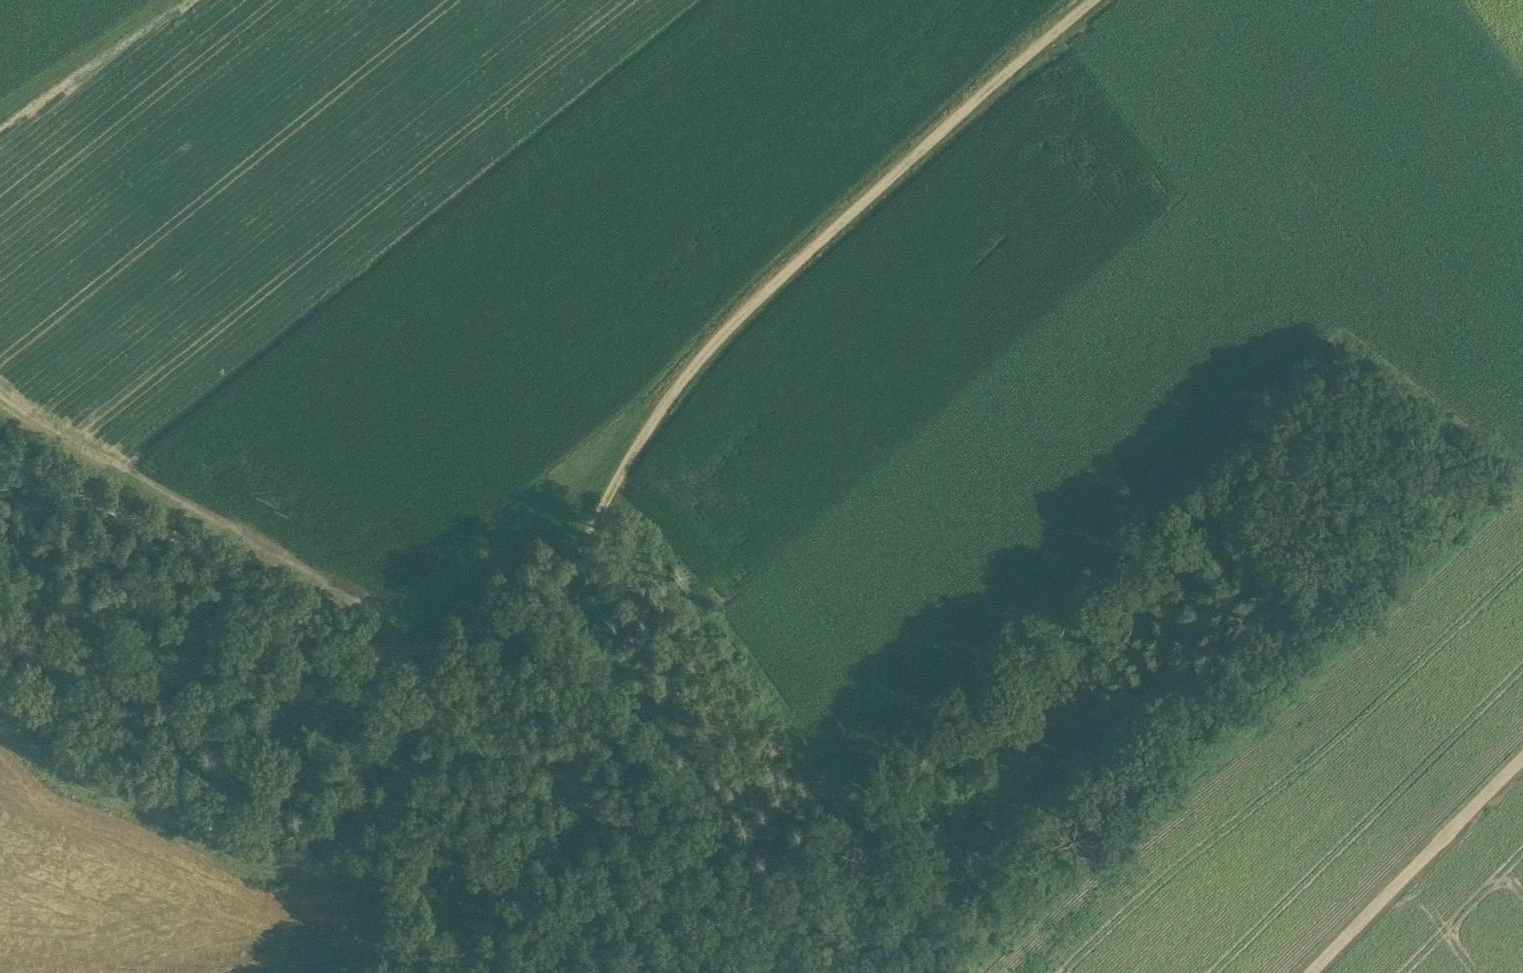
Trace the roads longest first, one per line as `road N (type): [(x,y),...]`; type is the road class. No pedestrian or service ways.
road 1 (track): [(587,792),(552,652),(555,601),(662,405),(760,291),(1094,0)]
road 2 (track): [(0,445),(187,542),(315,624),(393,658),(555,601)]
road 3 (track): [(745,972),(766,924),(819,868),(858,801),(991,797),(1063,734)]
road 4 (track): [(1306,972),(1522,762)]
road 5 (track): [(549,972),(500,953),(269,972)]
road 6 (track): [(587,792),(451,707),(393,658)]
road 7 (track): [(657,972),(587,792)]

